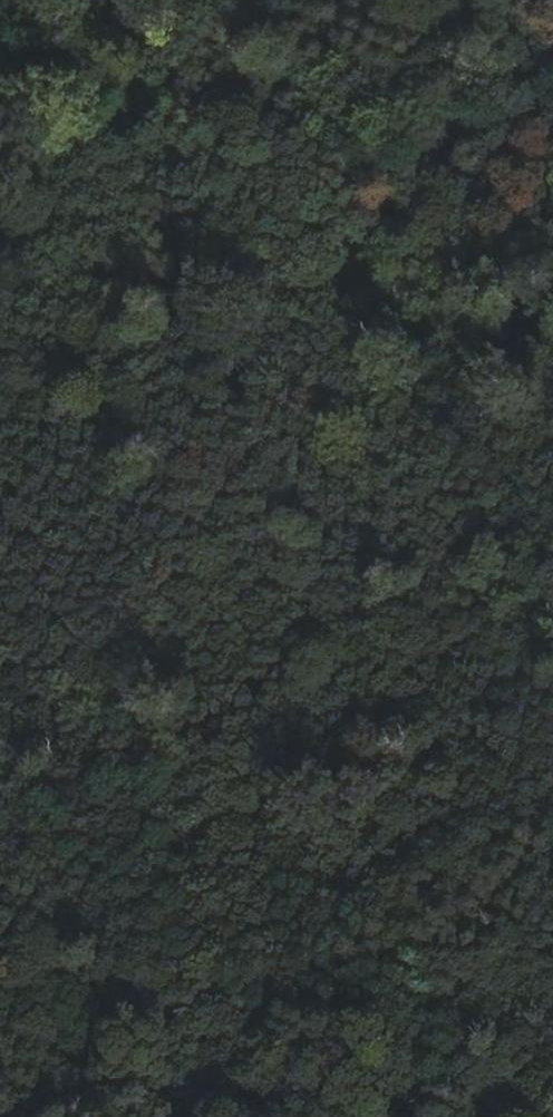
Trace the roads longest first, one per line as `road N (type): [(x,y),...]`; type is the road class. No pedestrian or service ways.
road 1 (track): [(552,856),(471,928),(406,957),(264,980),(63,980),(0,992)]
road 2 (track): [(385,1116),(0,1028)]

